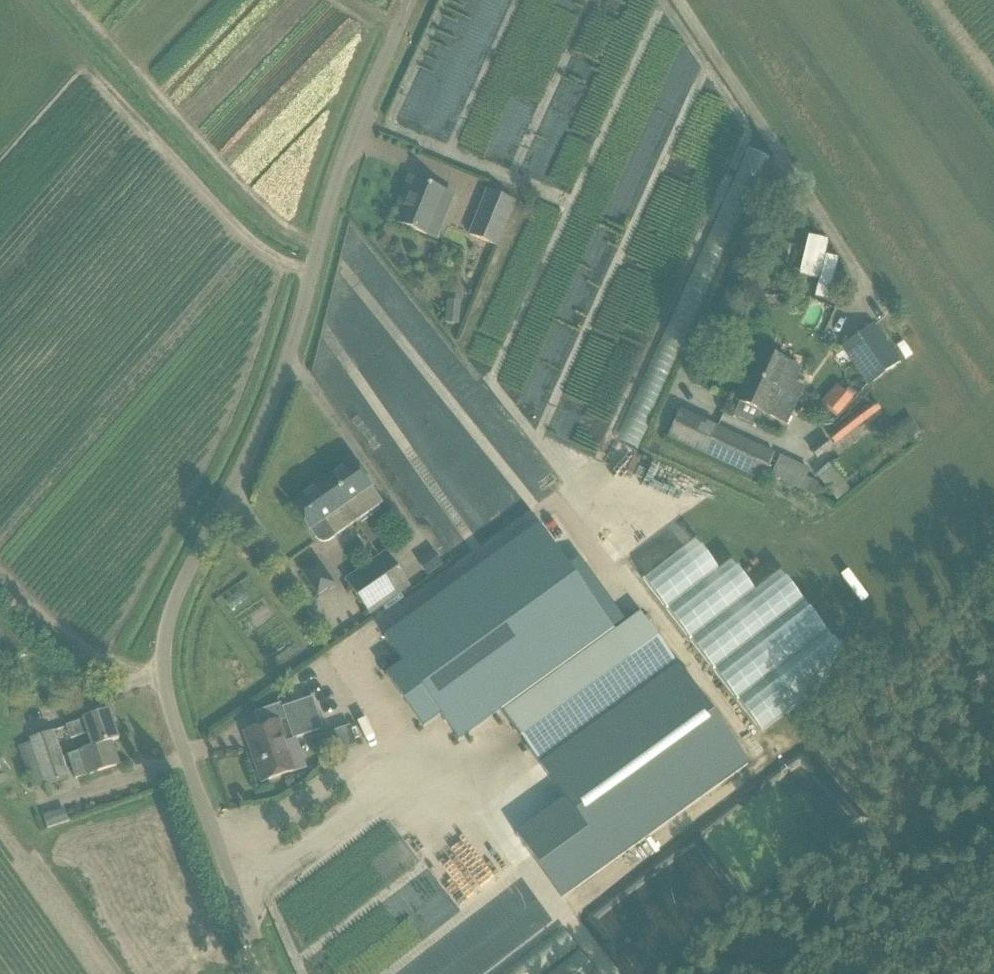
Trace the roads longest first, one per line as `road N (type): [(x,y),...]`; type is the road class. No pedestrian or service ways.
road 1 (unclassified): [(267,973),(155,668),(161,628),(283,358),(324,203),(411,0)]
road 2 (track): [(888,329),(676,0)]

